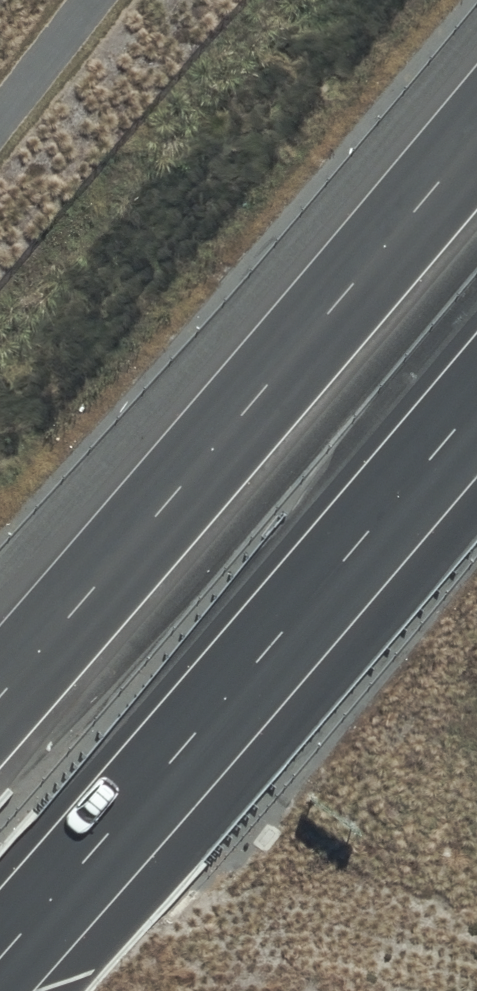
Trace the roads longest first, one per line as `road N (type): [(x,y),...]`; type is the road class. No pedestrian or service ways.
road 1 (motorway): [(0,693),(476,137)]
road 2 (motorway): [(476,405),(0,958)]

